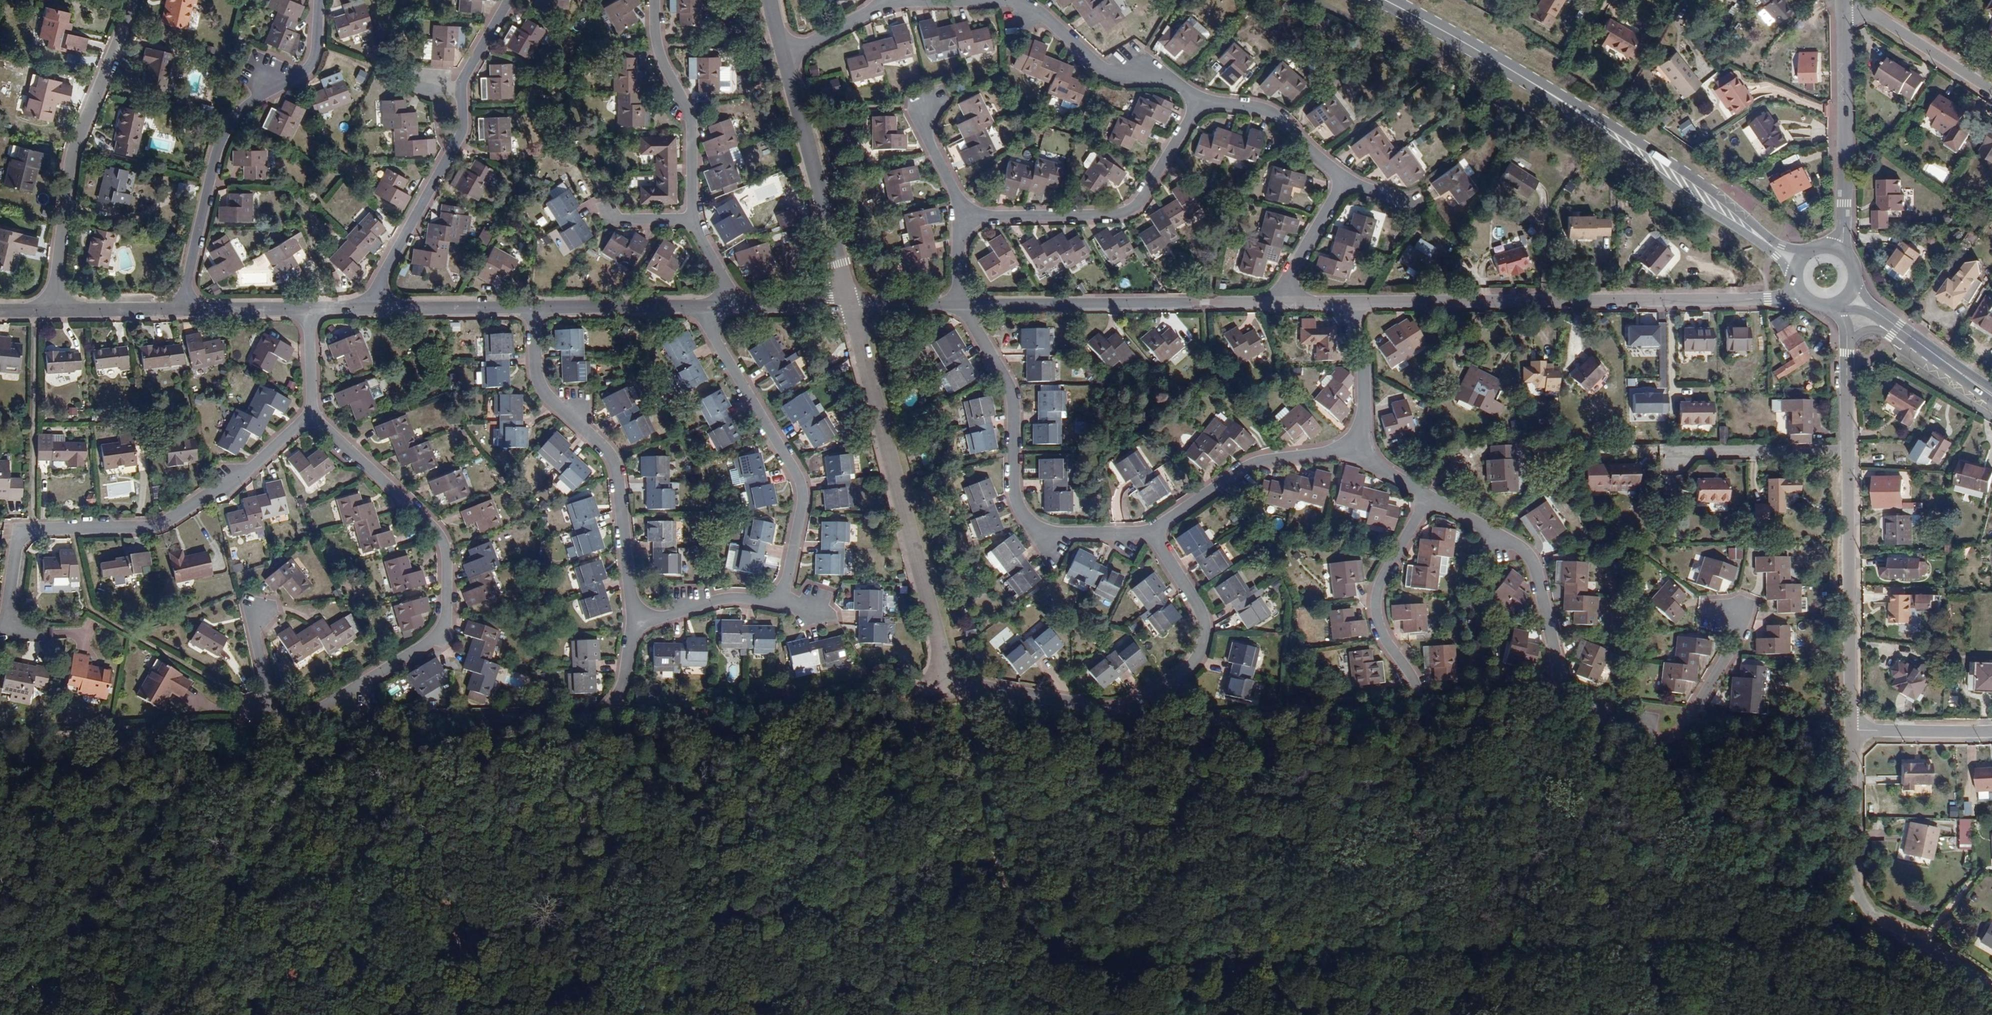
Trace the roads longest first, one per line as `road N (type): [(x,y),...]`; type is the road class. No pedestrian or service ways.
road 1 (residential): [(850,305),(948,678),(1111,709),(1185,670),(1205,636),(1202,617),(1150,531)]
road 2 (track): [(974,683),(939,696),(313,722),(307,713)]
road 3 (residential): [(251,609),(271,702),(307,713),(435,639),(446,621),(447,553),(438,531),(310,411)]
road 4 (residential): [(1429,499),(1527,551),(1561,681),(1653,742),(1673,740),(1685,727),(1736,639),(1733,616)]
road 5 (track): [(1577,695),(1501,690),(1152,724),(1111,709)]
road 6 (residential): [(1801,294),(1347,301)]
road 7 (residential): [(310,411),(226,486),(167,521),(18,528),(4,634)]
road 8 (residential): [(960,304),(1013,399),(1015,488),(1031,524),(1046,533),(1150,531)]
road 9 (residential): [(185,308),(216,152),(242,109),(315,58),(319,0)]
road 10 (residential): [(535,306),(541,389),(611,456),(620,481),(632,624)]
road 11 (residential): [(1849,732),(1850,911),(1991,987)]
road 12 (secondary): [(1527,79),(1772,251),(1795,283)]
road 13 (secondary): [(1814,248),(1778,243),(1698,180),(1527,79)]
road 14 (residential): [(782,605),(802,484),(702,305)]
road 15 (residential): [(1284,301),(960,304)]
road 16 (residential): [(131,0),(72,152),(53,309)]
road 17 (track): [(313,722),(0,740)]
road 18 (residential): [(965,214),(1122,213),(1141,203),(1201,98)]
road 19 (residential): [(1848,452),(1849,732)]
road 20 (residential): [(784,55),(850,305)]
road 21 (residential): [(1839,249),(1845,0)]
road 22 (residential): [(369,307),(464,130),(462,91)]
road 23 (residential): [(693,221),(691,118),(656,43),(654,0)]
road 24 (residential): [(1201,98),(1173,83),(1108,73),(1030,5),(1009,0)]
road 25 (residential): [(1416,700),(1375,601),(1429,499)]
road 26 (residential): [(1150,531),(1243,468),(1342,449)]
road 27 (residential): [(1848,452),(1671,452)]
road 28 (residential): [(1346,180),(1274,114),(1201,98)]
road 29 (residential): [(1991,90),(1850,0)]
road 30 (residential): [(702,305),(535,306)]
road 31 (residential): [(535,306),(369,307)]
road 32 (secondary): [(1527,79),(1385,0)]
road 33 (residential): [(1342,449),(1360,437),(1364,386),(1347,301)]
road 34 (track): [(1849,732),(1692,714)]
road 35 (residential): [(632,624),(720,598),(782,605)]
road 36 (residential): [(1849,732),(1991,730)]
road 37 (residential): [(1284,301),(1284,286),(1346,180)]
road 38 (residential): [(185,308),(53,309)]
road 39 (residential): [(310,307),(185,308)]

